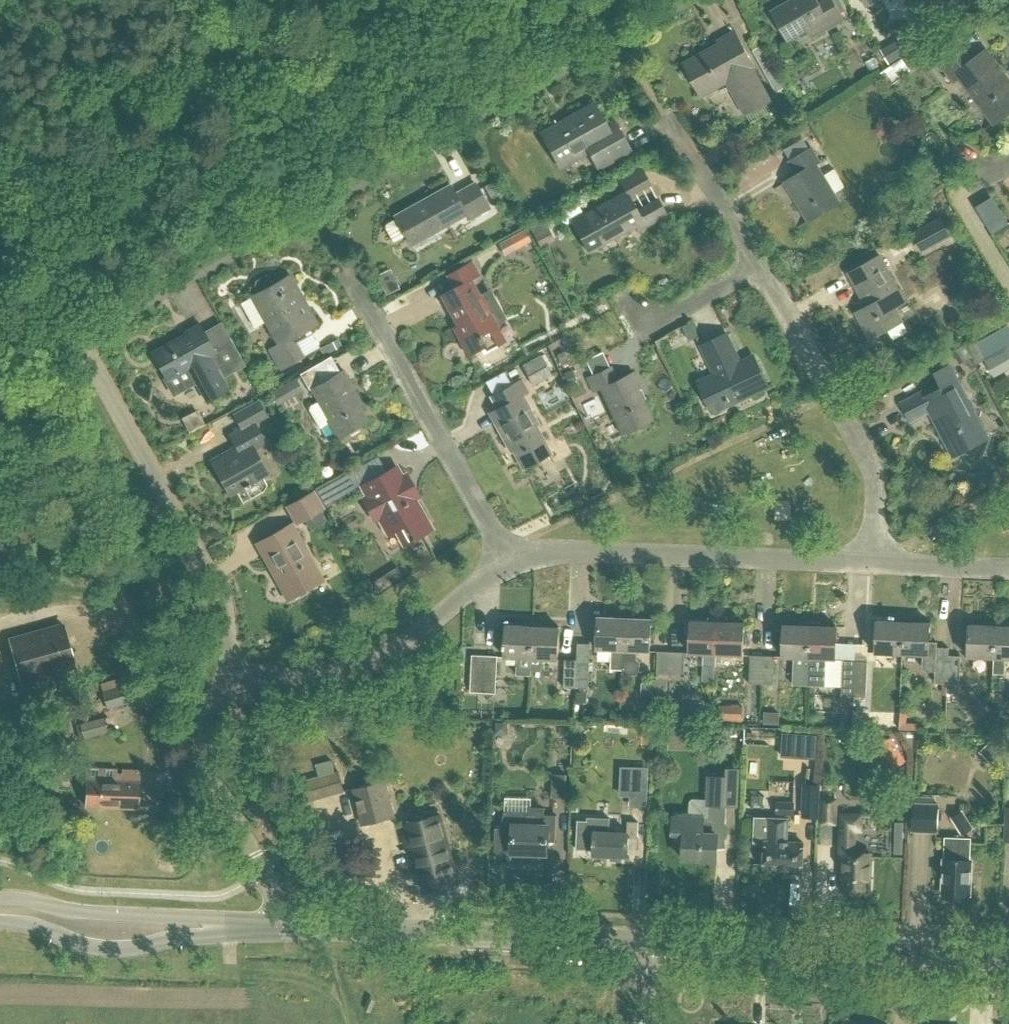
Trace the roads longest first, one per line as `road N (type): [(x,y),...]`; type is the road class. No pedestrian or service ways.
road 1 (track): [(663,0),(73,329)]
road 2 (track): [(4,369),(193,729)]
road 3 (residential): [(234,685),(223,607),(208,571),(73,329)]
road 4 (residential): [(876,558),(575,548),(507,560)]
road 5 (tertiary): [(1008,955),(650,940)]
road 6 (tertiary): [(650,940),(297,926)]
road 7 (residential): [(876,558),(875,479),(751,263)]
road 8 (residential): [(507,560),(350,274)]
road 9 (residential): [(507,560),(371,663),(318,678),(234,685)]
road 10 (tertiary): [(0,920),(111,949),(206,935),(239,922)]
road 11 (tertiary): [(239,922),(0,900)]
road 12 (residential): [(297,926),(193,729)]
road 13 (residential): [(751,263),(665,118)]
road 14 (residential): [(622,283),(639,310),(658,314),(751,263)]
road 15 (residential): [(1008,565),(876,558)]
road 16 (track): [(297,926),(298,947),(331,953),(352,1023)]

